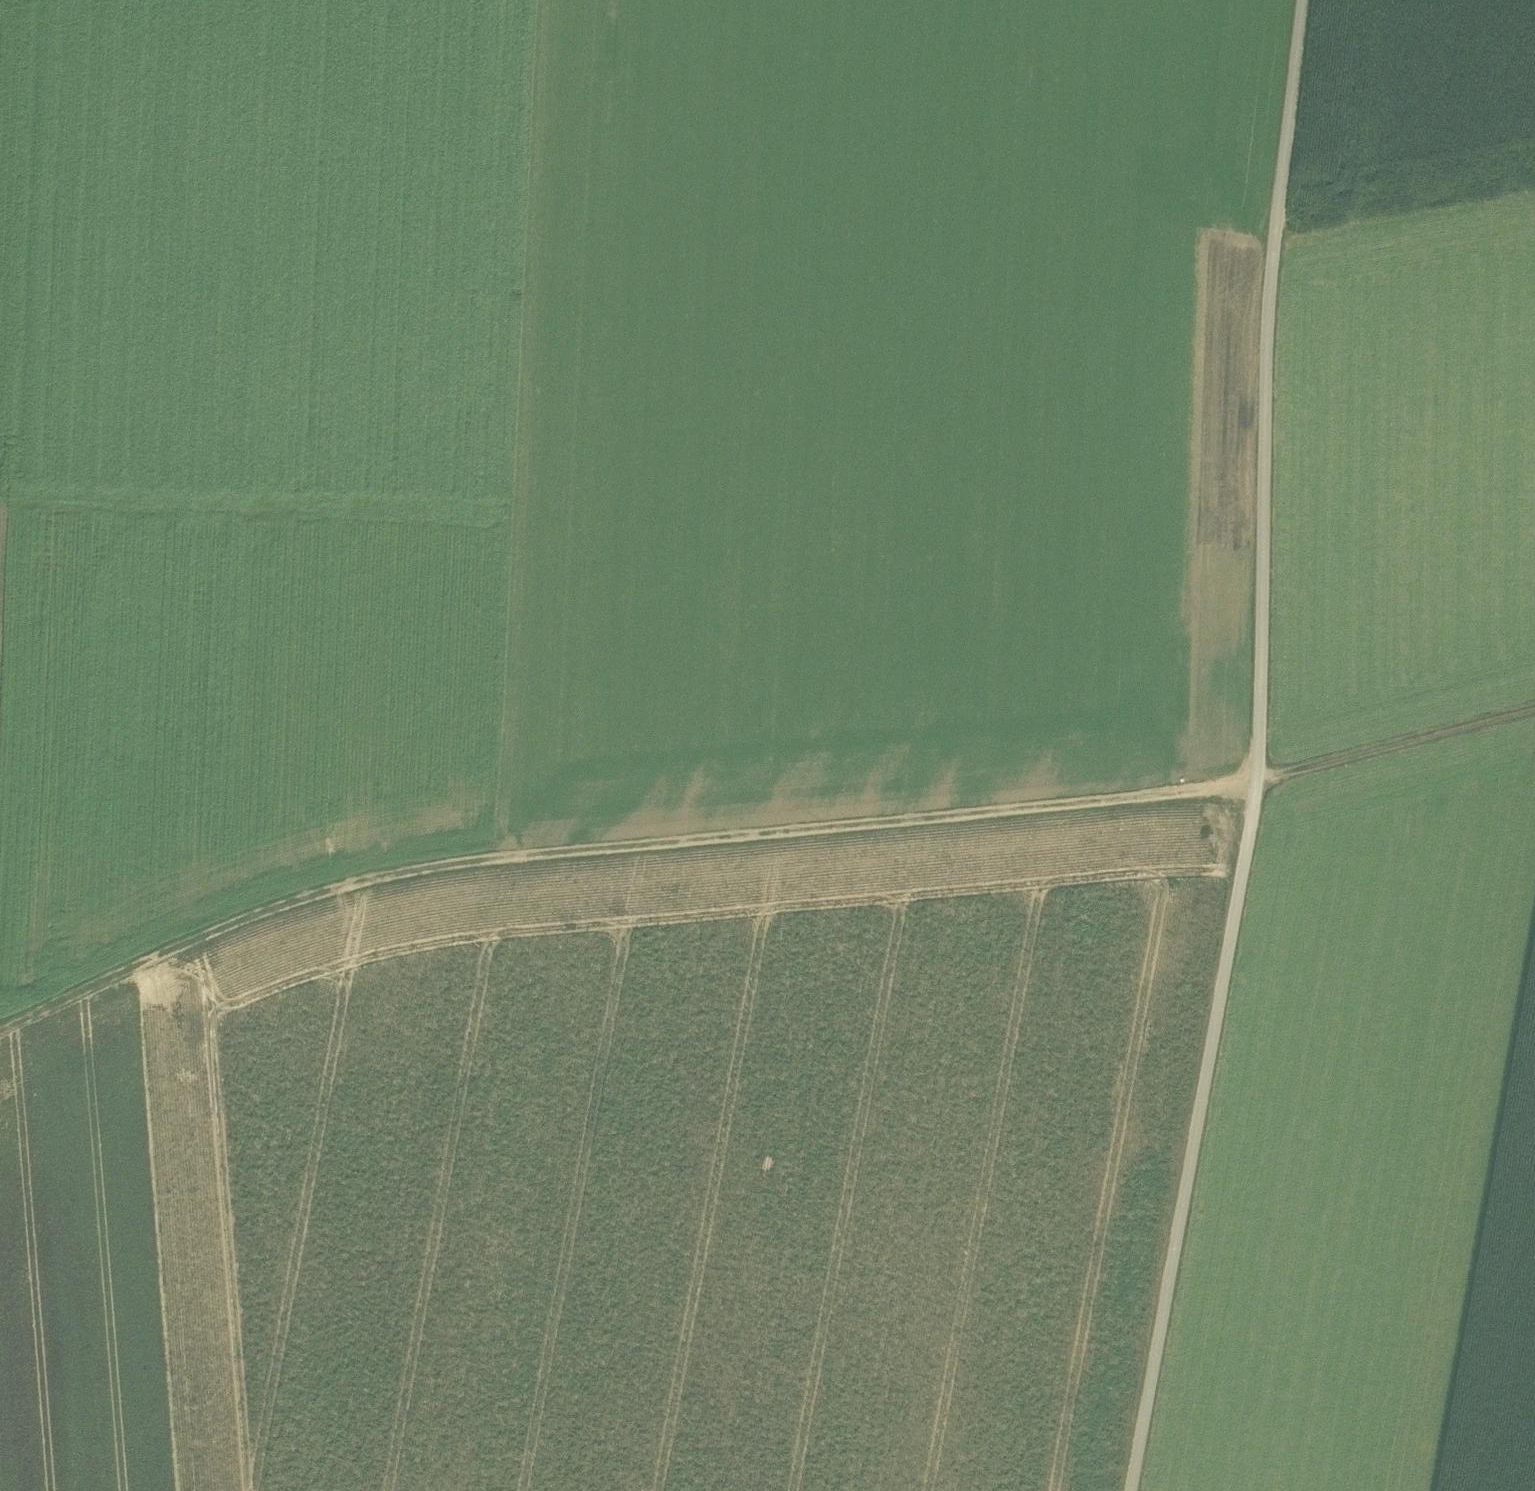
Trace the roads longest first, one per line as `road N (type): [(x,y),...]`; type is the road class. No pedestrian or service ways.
road 1 (track): [(1534,710),(1369,758),(973,822),(529,852),(355,877),(137,965),(0,1032)]
road 2 (unclassified): [(1131,1490),(1257,778),(1266,341),(1303,0)]

